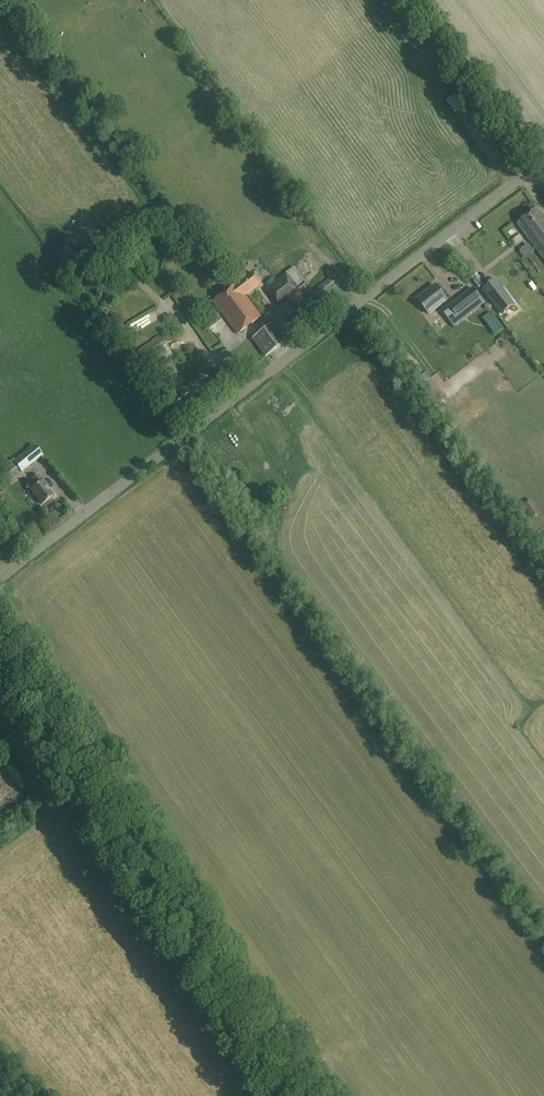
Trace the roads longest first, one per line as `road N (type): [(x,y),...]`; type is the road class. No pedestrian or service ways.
road 1 (unclassified): [(0,578),(523,180),(543,172)]
road 2 (unclassified): [(298,1095),(0,663)]

